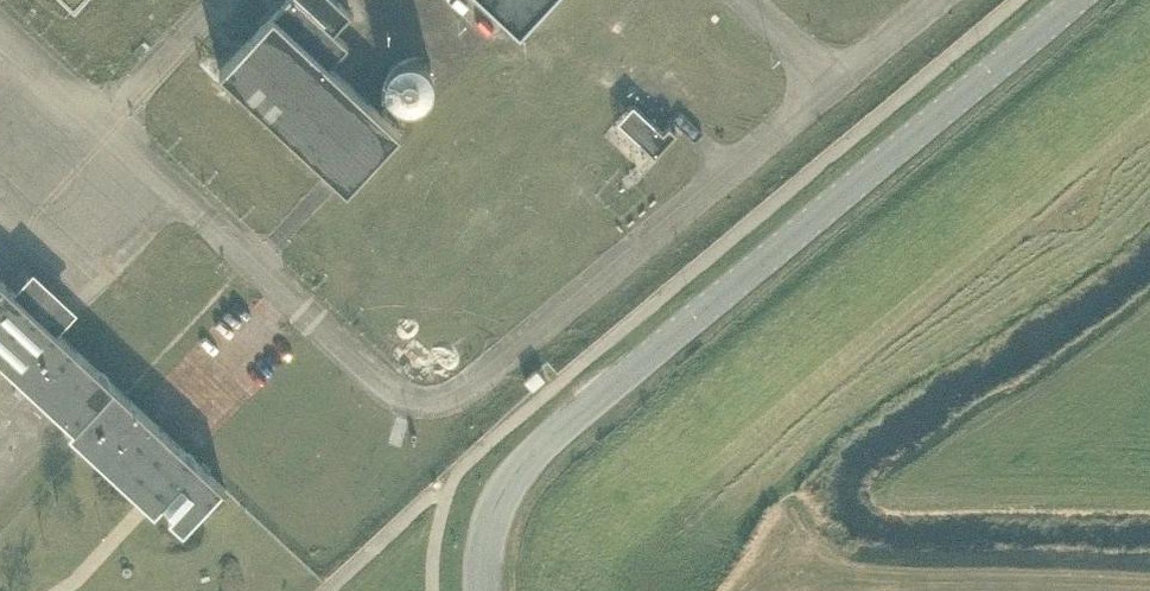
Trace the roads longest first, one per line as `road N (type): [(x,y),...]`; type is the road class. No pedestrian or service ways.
road 1 (unclassified): [(486,590),(484,526),(515,466),(1073,0)]

